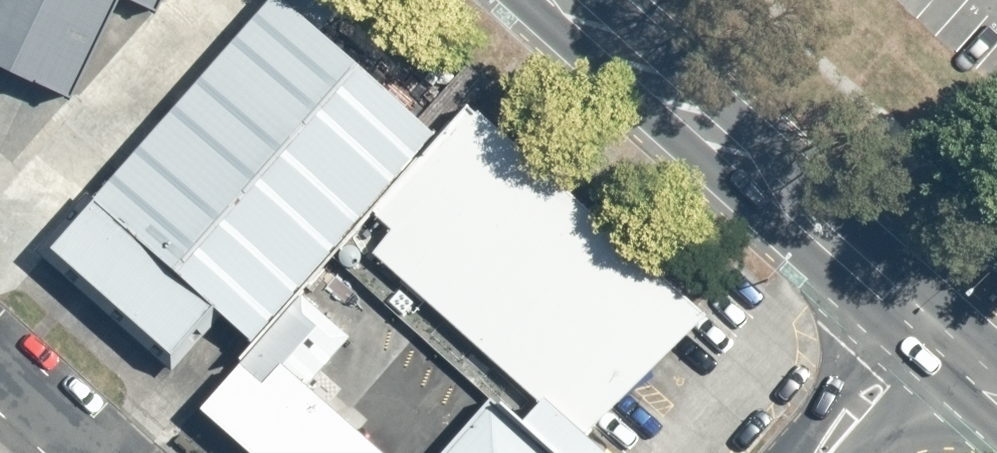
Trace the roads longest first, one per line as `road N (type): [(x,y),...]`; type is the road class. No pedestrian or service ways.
road 1 (secondary): [(914,358),(507,0)]
road 2 (secondary): [(602,0),(956,315)]
road 3 (unclassified): [(826,452),(914,358)]

